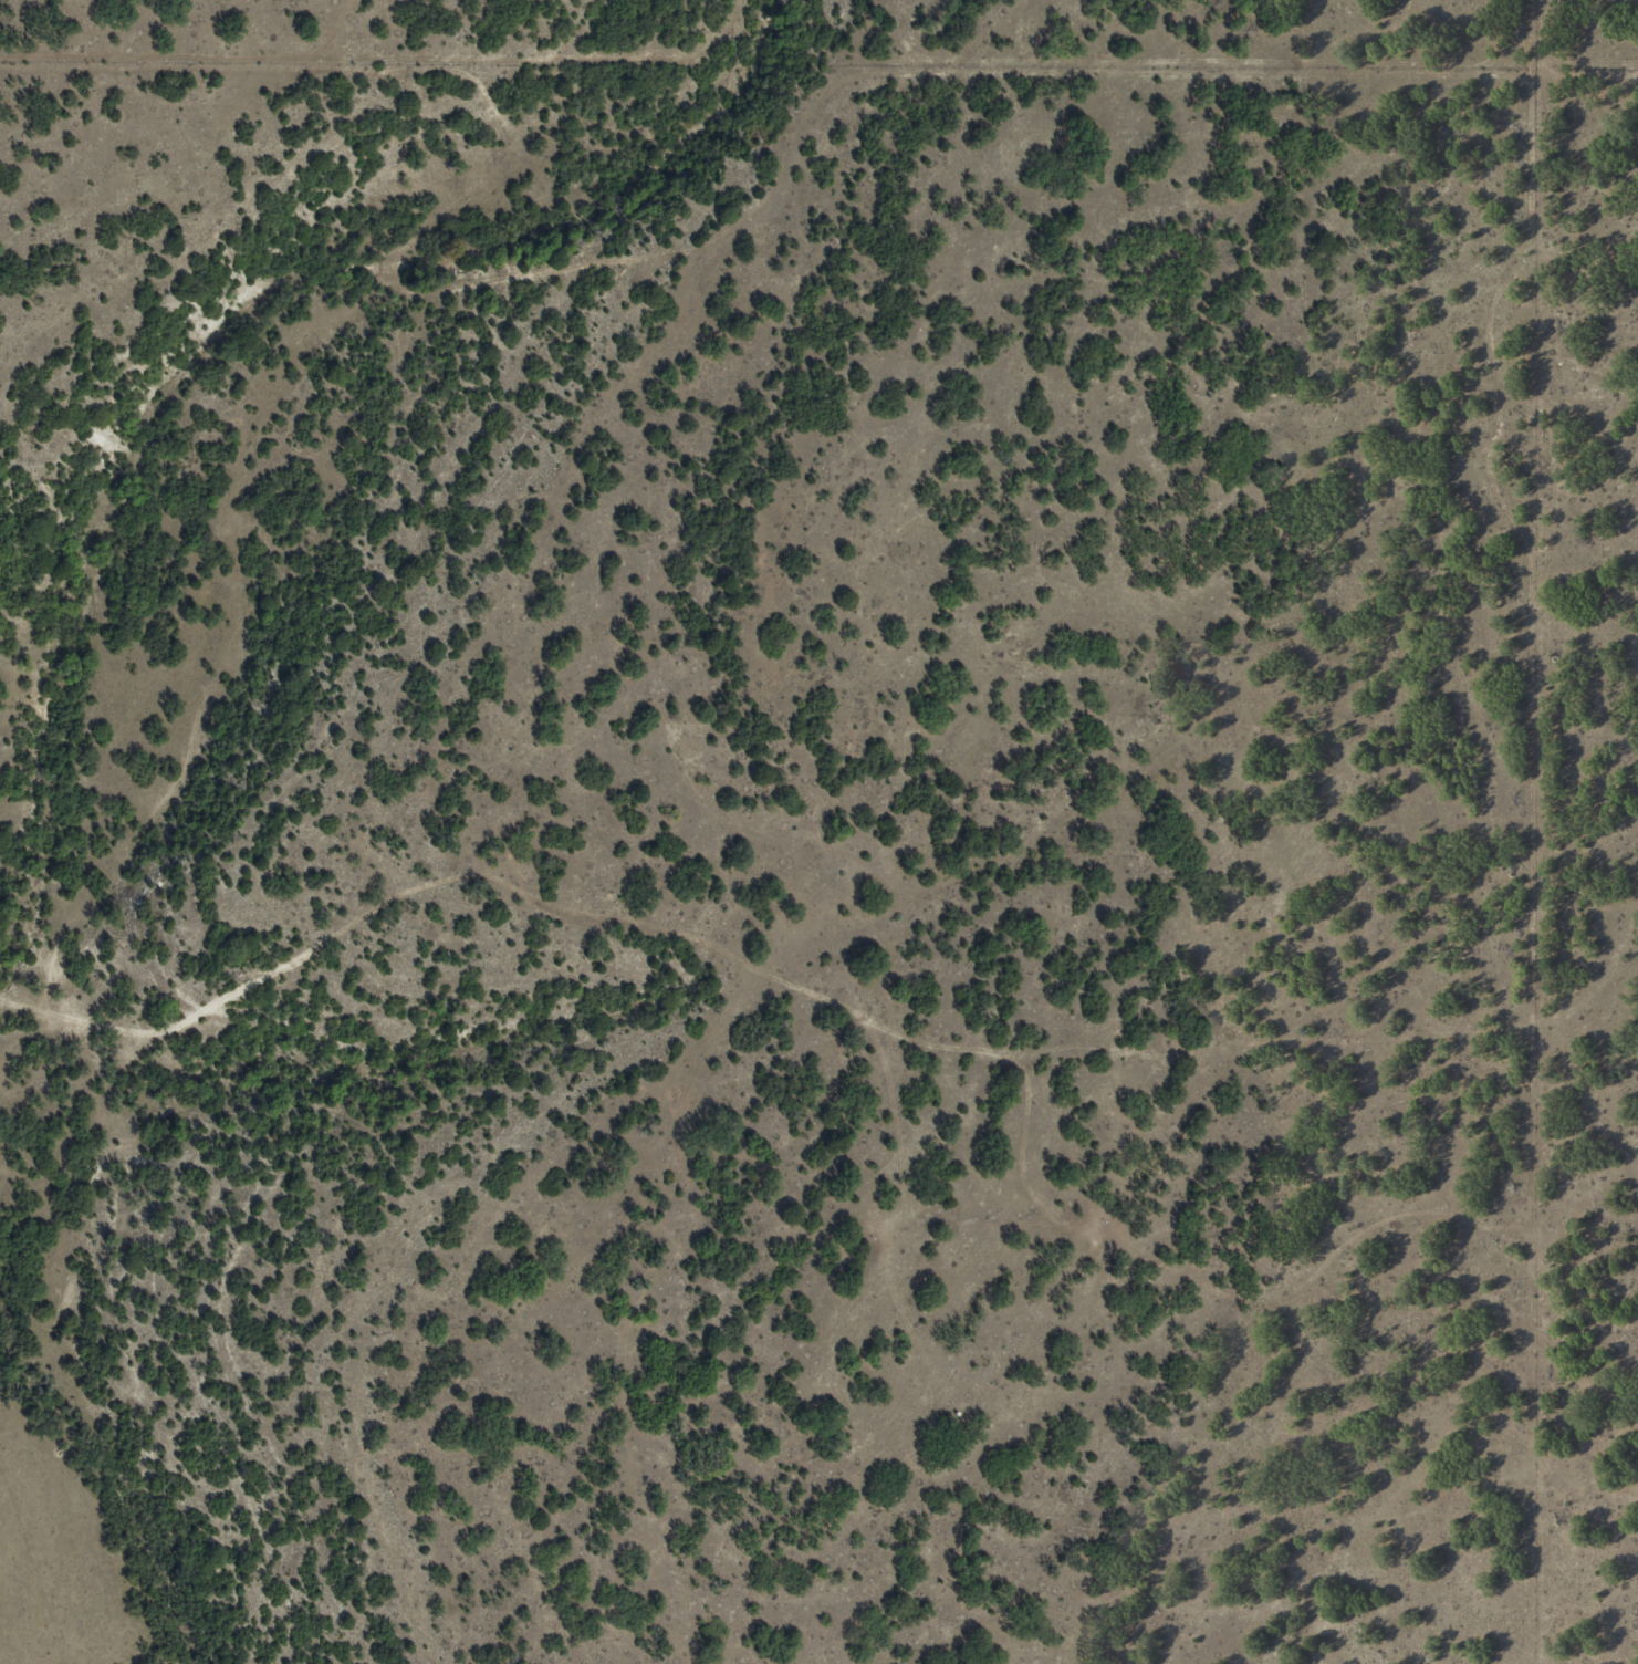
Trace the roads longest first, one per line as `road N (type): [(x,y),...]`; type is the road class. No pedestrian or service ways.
road 1 (residential): [(1637,916),(1582,1000),(1444,1054),(1051,1088),(936,1054),(695,923),(585,884),(432,884),(219,1000),(109,1022),(0,1015)]

